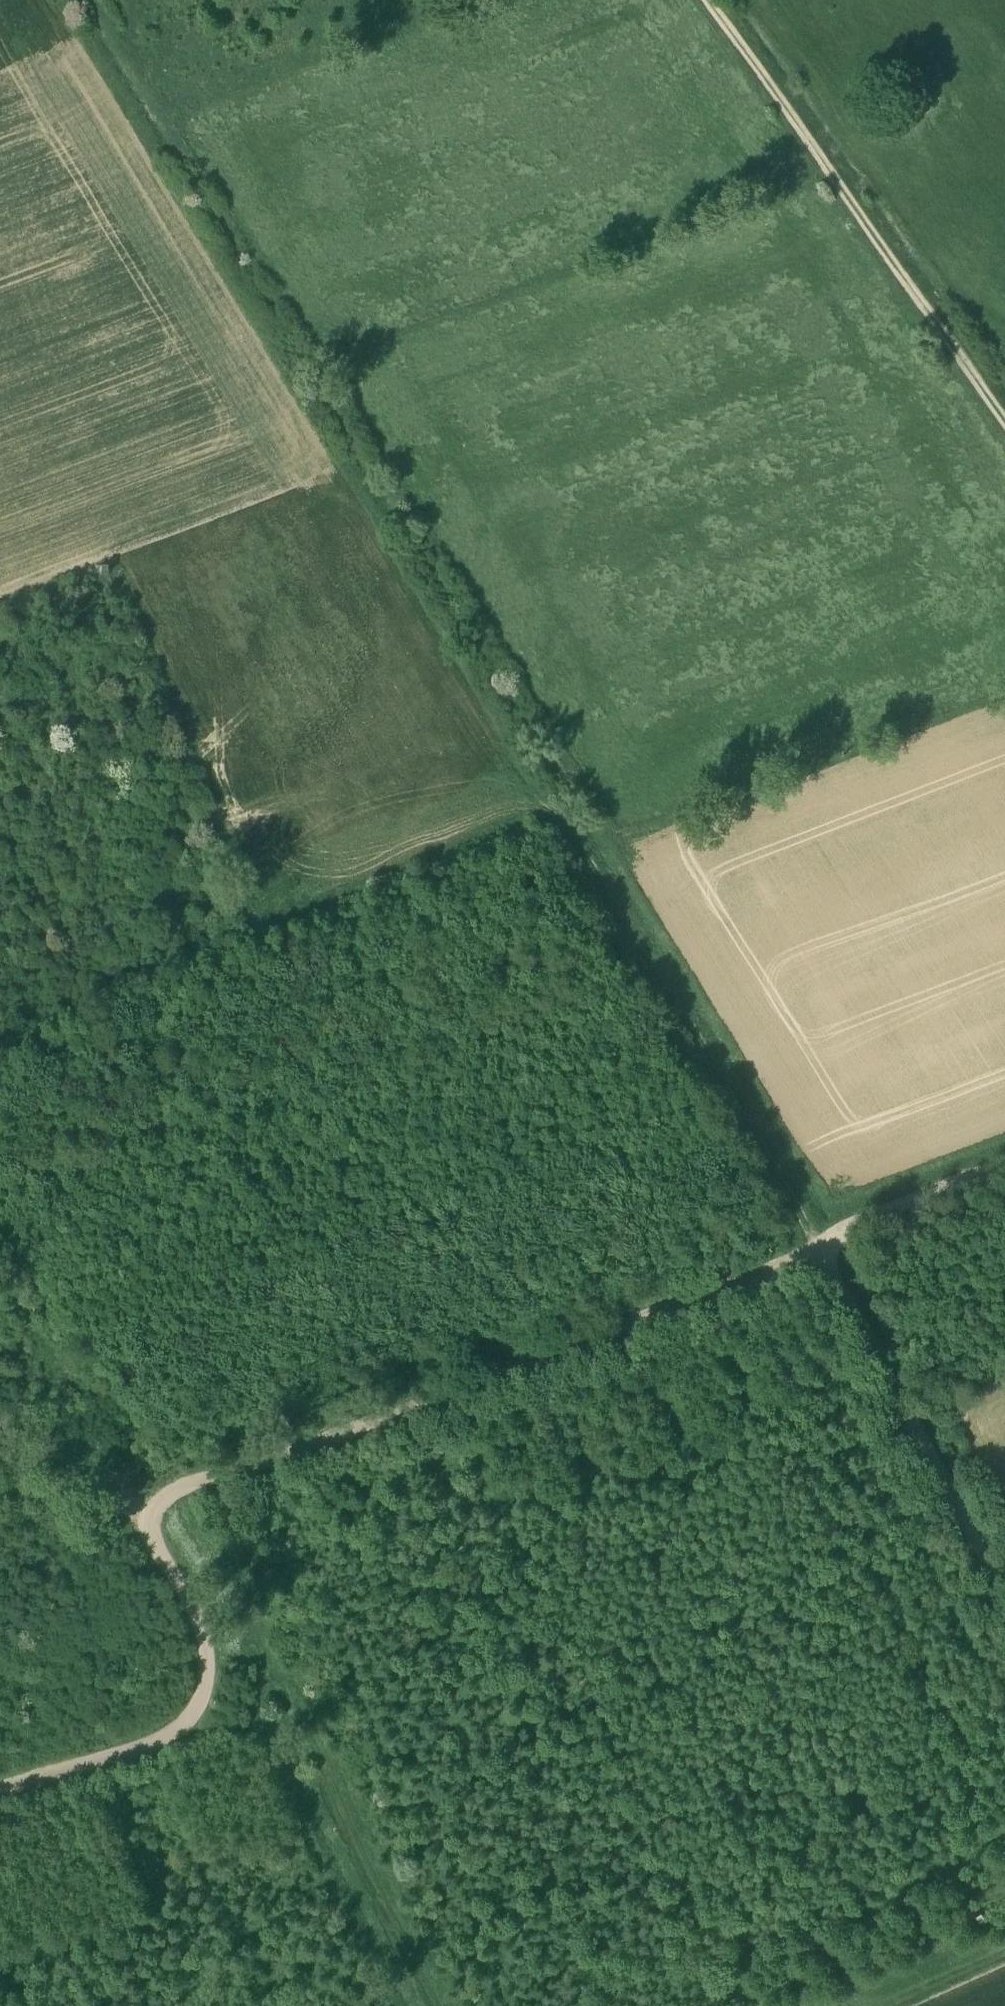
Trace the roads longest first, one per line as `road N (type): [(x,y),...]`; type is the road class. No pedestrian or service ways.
road 1 (track): [(821,1251),(481,1386),(165,1492),(148,1523),(201,1626),(205,1699),(175,1733),(149,1745),(0,1793)]
road 2 (track): [(556,814),(60,0)]
road 3 (track): [(275,923),(539,810),(556,814),(815,1253)]
road 4 (track): [(1004,1595),(821,1251),(852,1221),(1004,1162)]
road 5 (track): [(1004,418),(711,0)]

